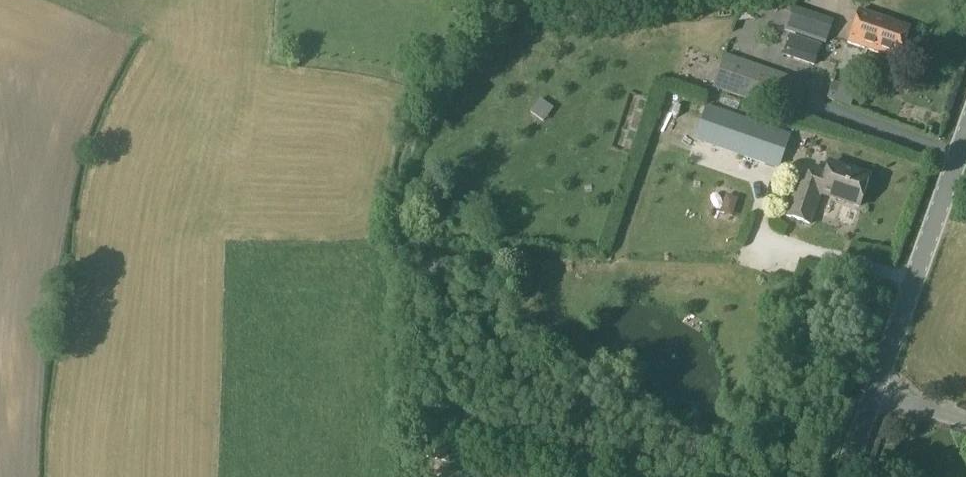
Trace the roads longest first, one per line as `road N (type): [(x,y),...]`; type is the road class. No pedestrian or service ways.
road 1 (unclassified): [(843,476),(965,134)]

